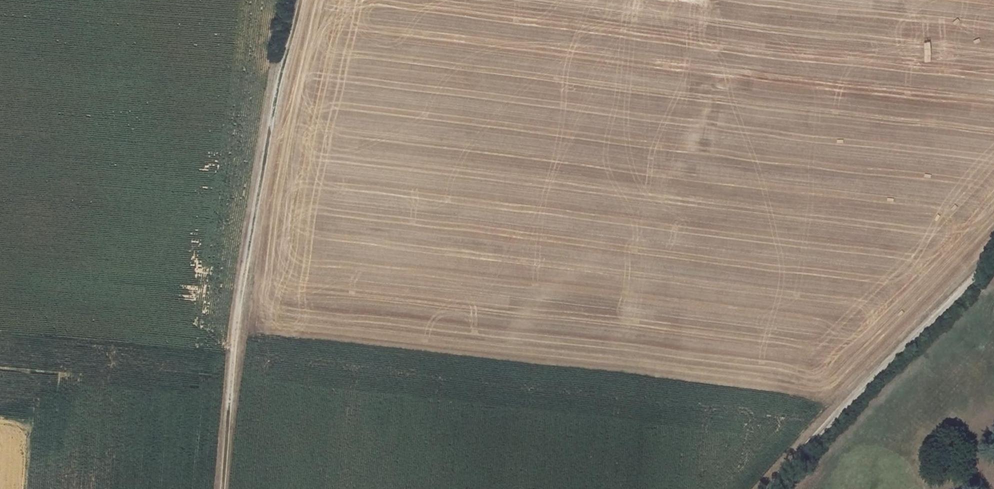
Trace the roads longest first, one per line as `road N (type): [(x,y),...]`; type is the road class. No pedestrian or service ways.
road 1 (track): [(222,488),(243,276),(300,0)]
road 2 (track): [(769,488),(993,253)]

